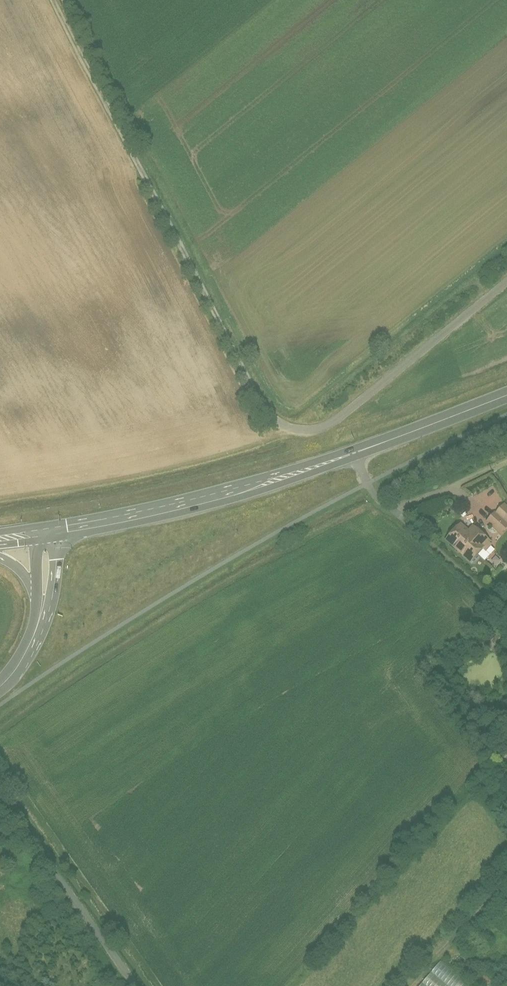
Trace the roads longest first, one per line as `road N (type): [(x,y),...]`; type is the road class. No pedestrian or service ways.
road 1 (track): [(506,281),(341,420),(312,436),(285,438),(52,0)]
road 2 (primary): [(506,398),(291,476),(43,534)]
road 3 (unclassified): [(137,985),(0,795)]

